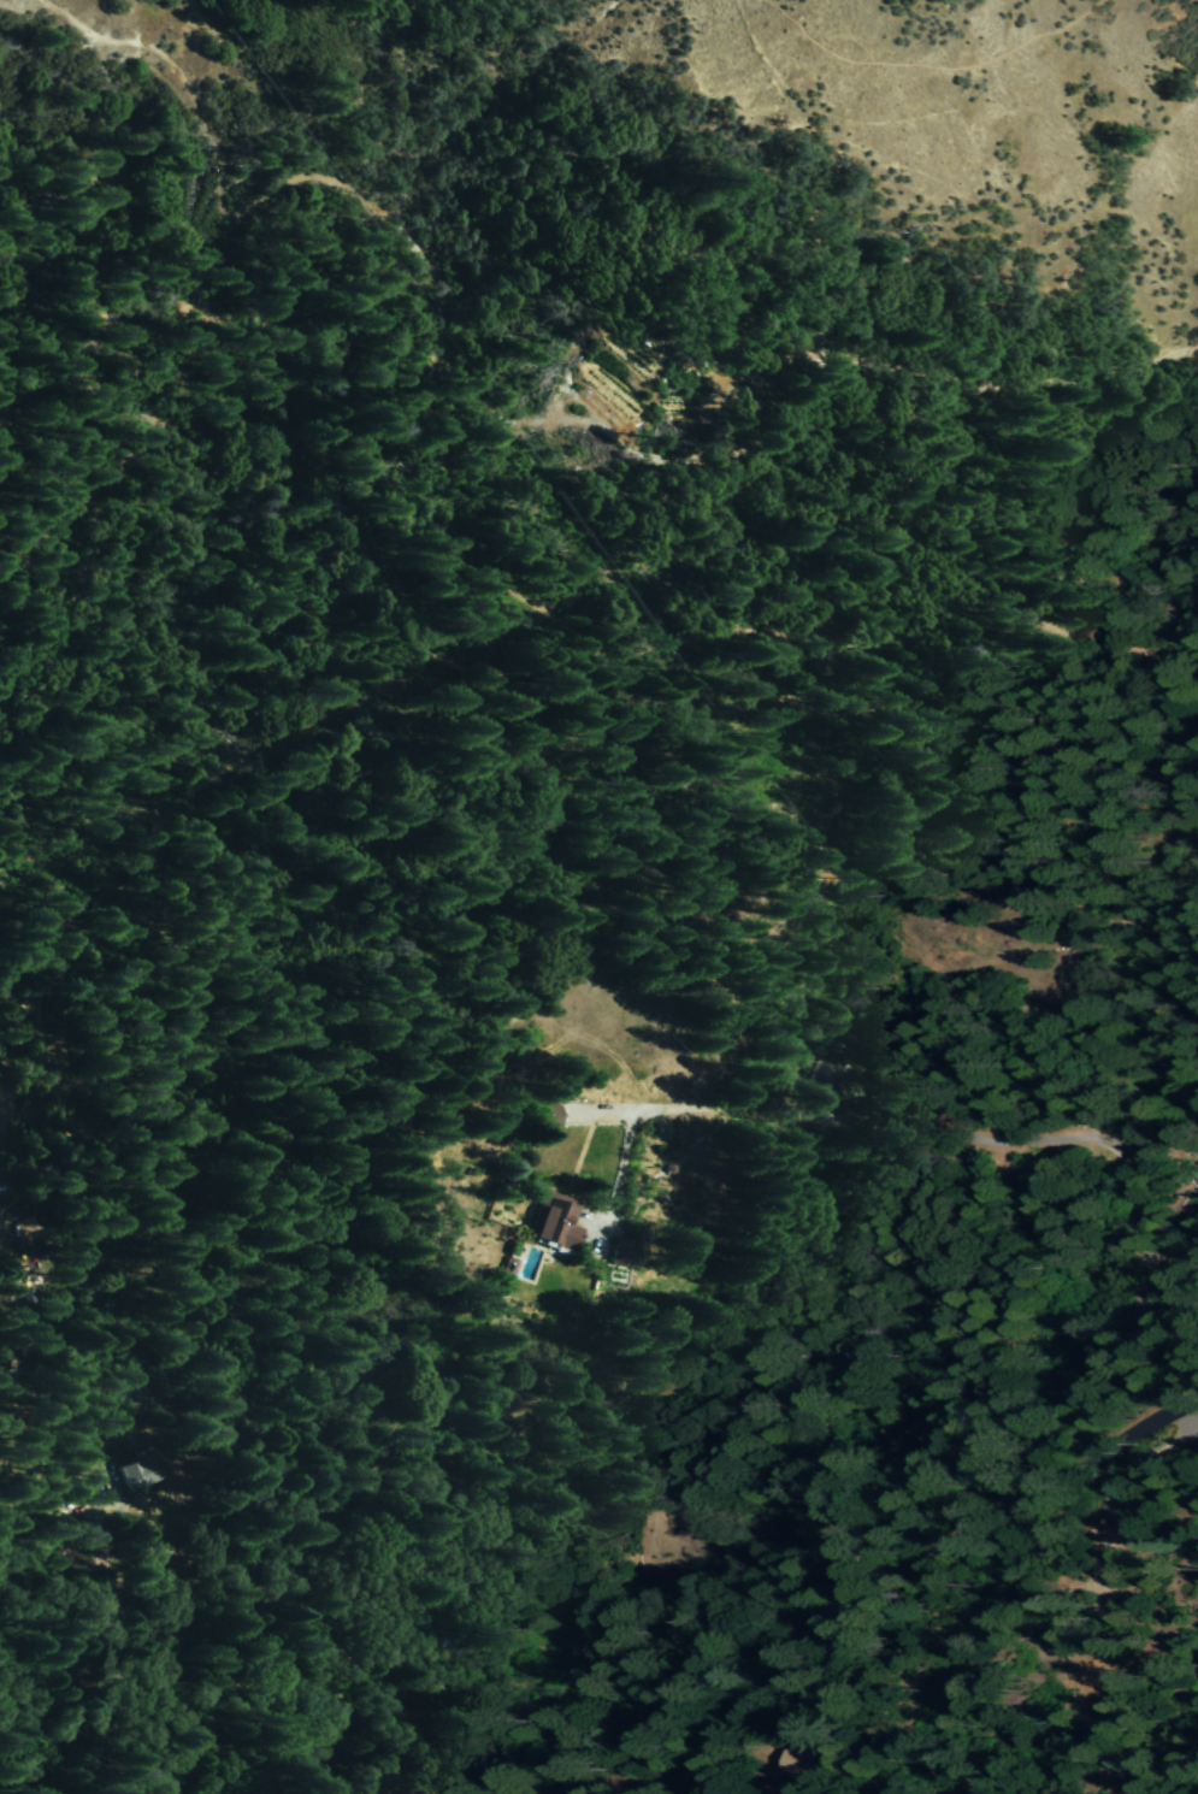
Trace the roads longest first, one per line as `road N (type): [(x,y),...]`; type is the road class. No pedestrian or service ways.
road 1 (residential): [(692,1793),(777,1682),(834,1629),(933,1557),(1197,1400)]

